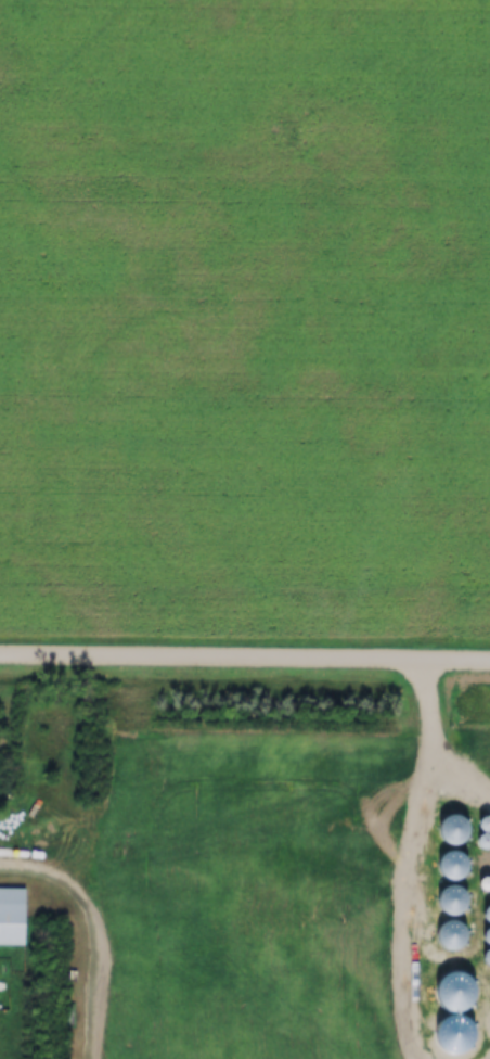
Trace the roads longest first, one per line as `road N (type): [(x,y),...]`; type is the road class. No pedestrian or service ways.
road 1 (residential): [(489,662),(0,656)]

